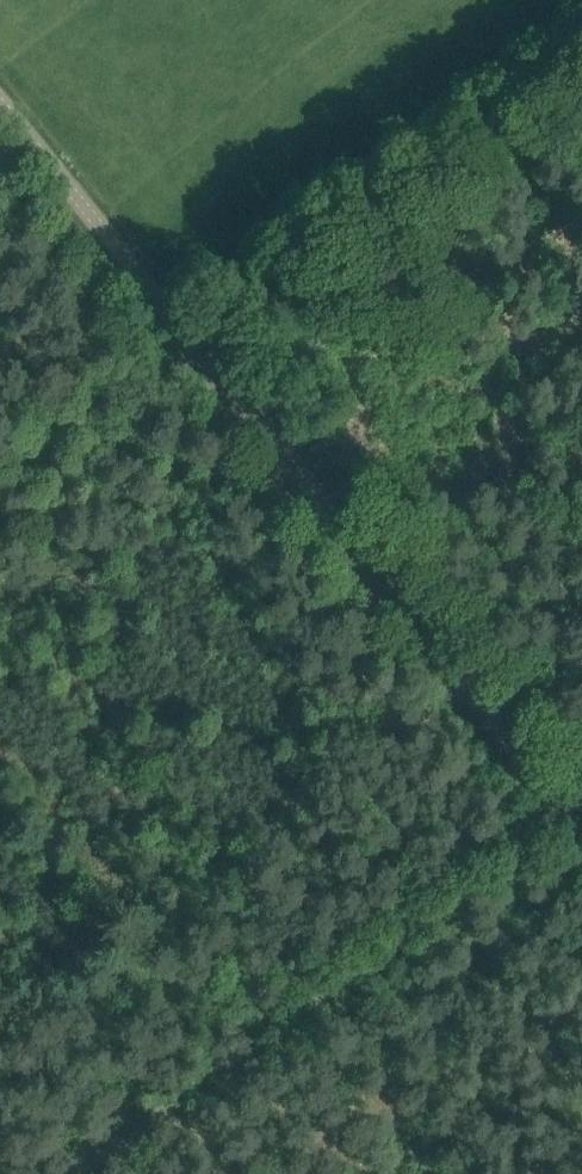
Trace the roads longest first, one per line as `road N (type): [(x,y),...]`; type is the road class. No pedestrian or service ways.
road 1 (unclassified): [(581,834),(0,105)]
road 2 (track): [(581,811),(78,1173)]
road 3 (track): [(191,338),(0,482)]

